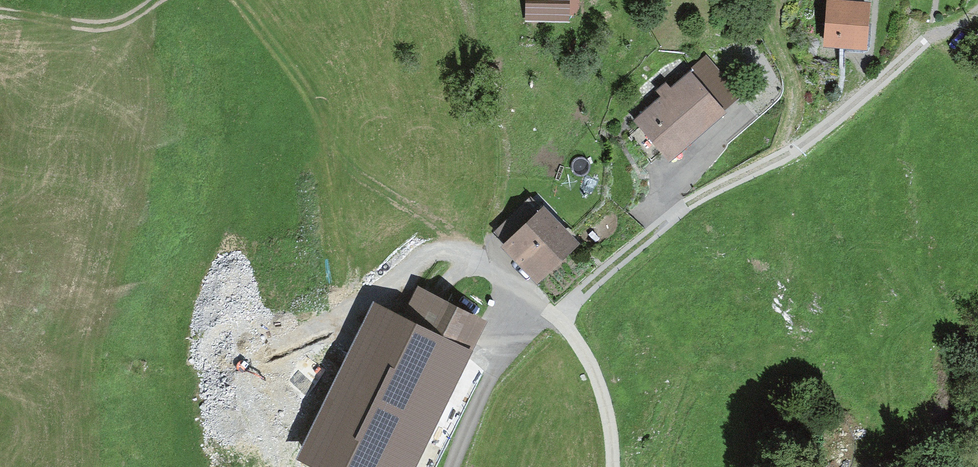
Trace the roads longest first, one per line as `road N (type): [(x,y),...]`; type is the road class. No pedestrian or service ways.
road 1 (track): [(505,269),(370,179),(298,69),(239,0)]
road 2 (residential): [(611,466),(602,386),(555,314),(535,323),(503,358),(453,466)]
road 3 (track): [(156,0),(112,25),(0,12)]
road 4 (track): [(667,218),(672,187),(705,144),(763,94)]

